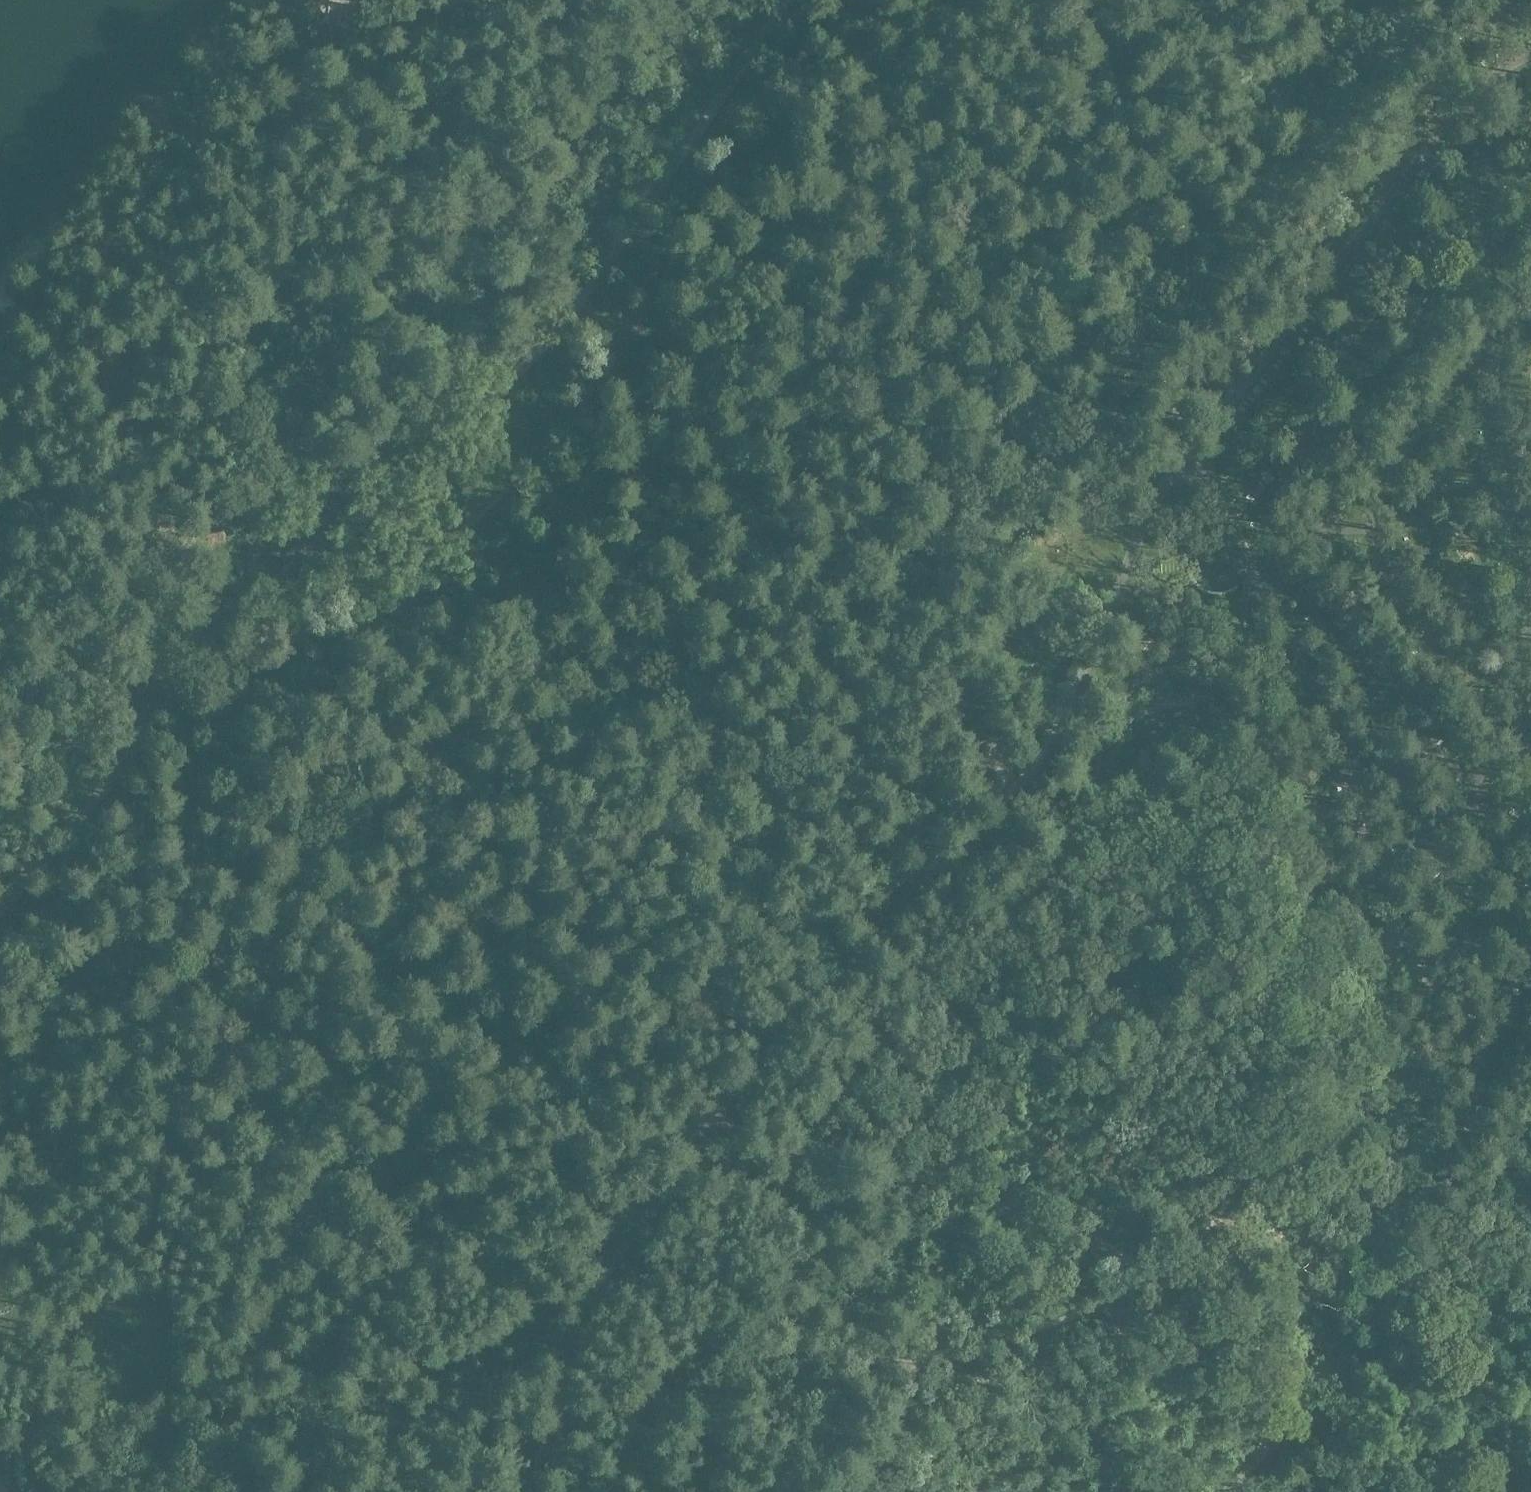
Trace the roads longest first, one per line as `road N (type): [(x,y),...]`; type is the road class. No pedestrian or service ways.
road 1 (track): [(1530,56),(1495,76),(1451,120),(1249,377)]

